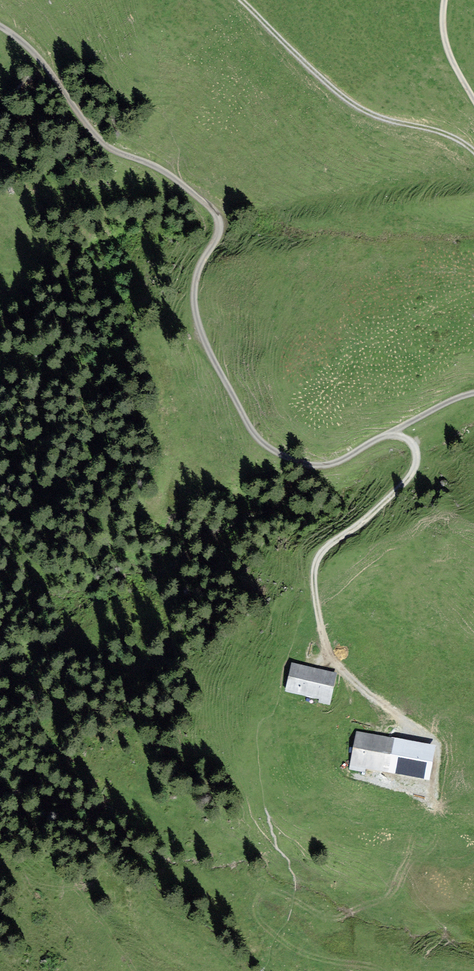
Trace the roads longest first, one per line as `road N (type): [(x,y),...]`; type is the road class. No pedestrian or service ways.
road 1 (unclassified): [(473,393),(339,465),(309,467),(273,453),(252,434),(197,318),(199,269),(218,241),(220,219),(202,198),(78,123),(0,28)]
road 2 (track): [(318,604),(318,561),(409,485),(419,465),(417,448),(393,434)]
road 3 (track): [(404,748),(330,651),(318,604)]

